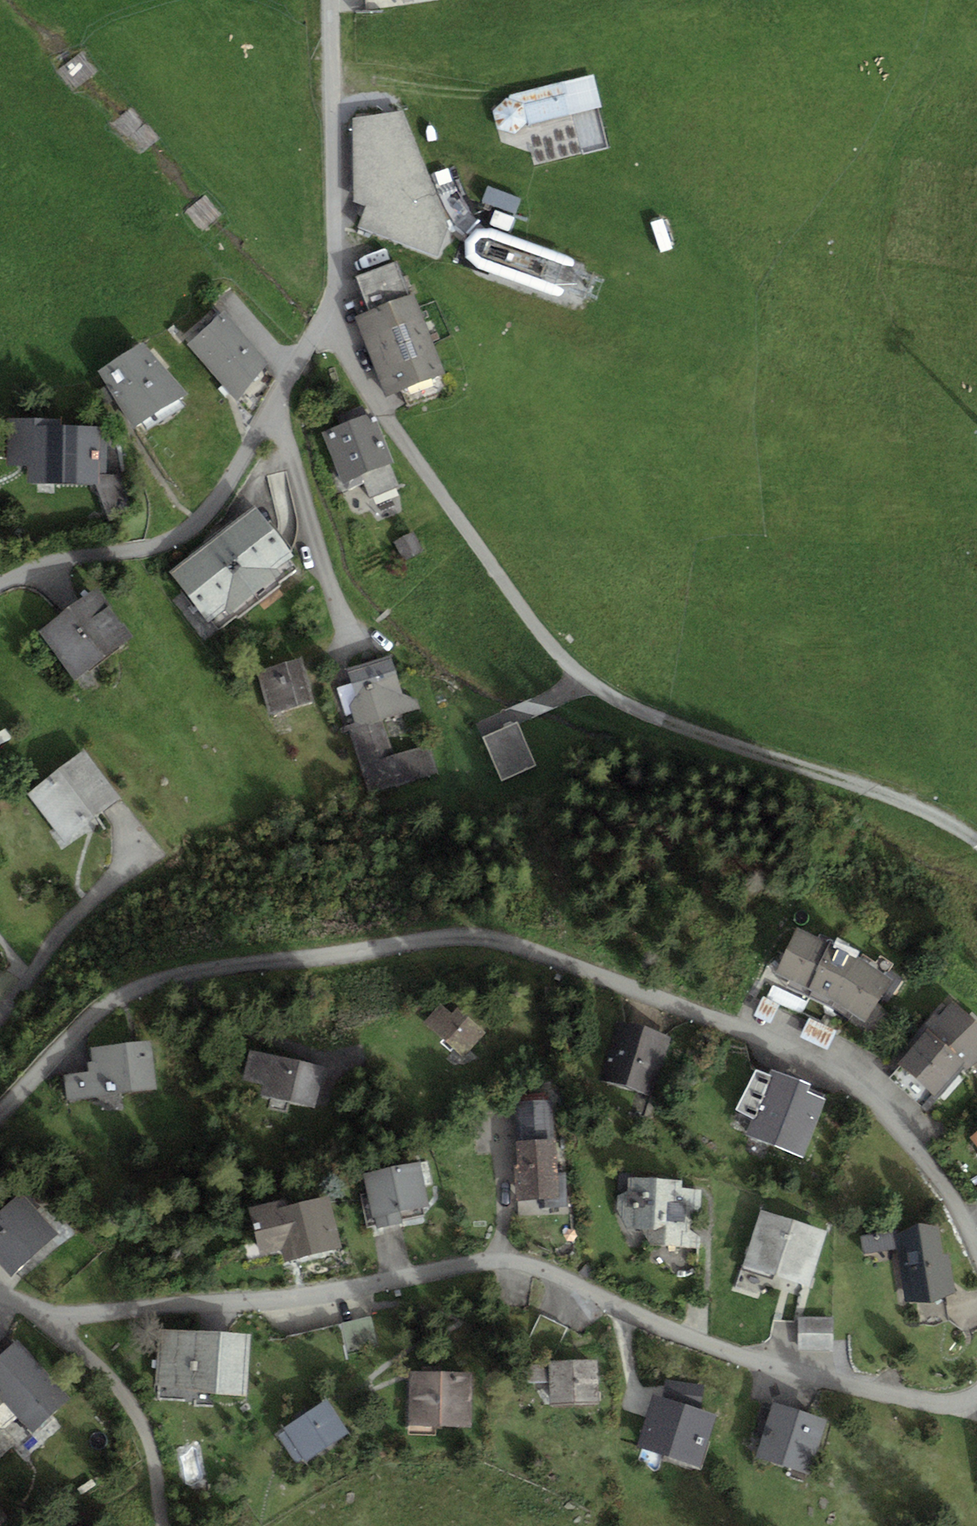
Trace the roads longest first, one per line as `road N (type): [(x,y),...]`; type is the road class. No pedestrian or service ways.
road 1 (residential): [(0,1111),(89,1023),(146,982),(466,937),(504,942),(776,1044),(857,1088),(901,1129),(950,1194),(976,1250)]
road 2 (residential): [(976,1392),(944,1403),(917,1401),(717,1348),(548,1272),(499,1260),(333,1291),(86,1314),(37,1310),(0,1293)]
road 3 (track): [(316,330),(336,343),(536,625),(594,684),(652,715),(865,786),(976,841)]
road 4 (residential): [(0,584),(36,564),(161,544),(193,523),(307,350),(332,290),(331,0)]
road 5 (track): [(165,1525),(151,1448),(125,1399),(57,1314)]

